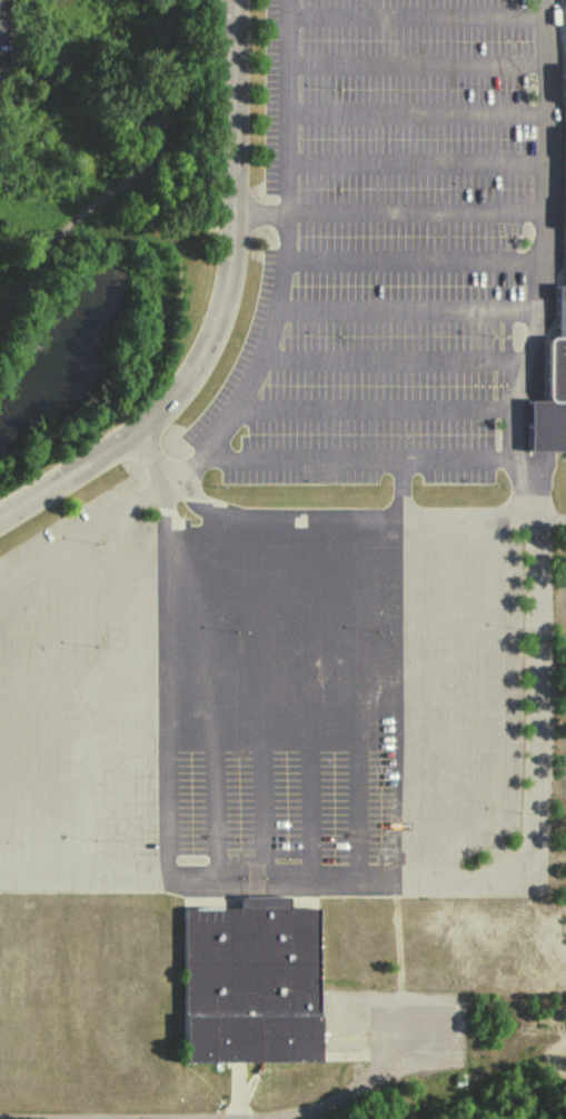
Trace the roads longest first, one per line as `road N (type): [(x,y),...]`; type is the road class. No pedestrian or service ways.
road 1 (residential): [(0,520),(133,438),(188,388),(210,353),(228,289),(235,218),(233,0)]

